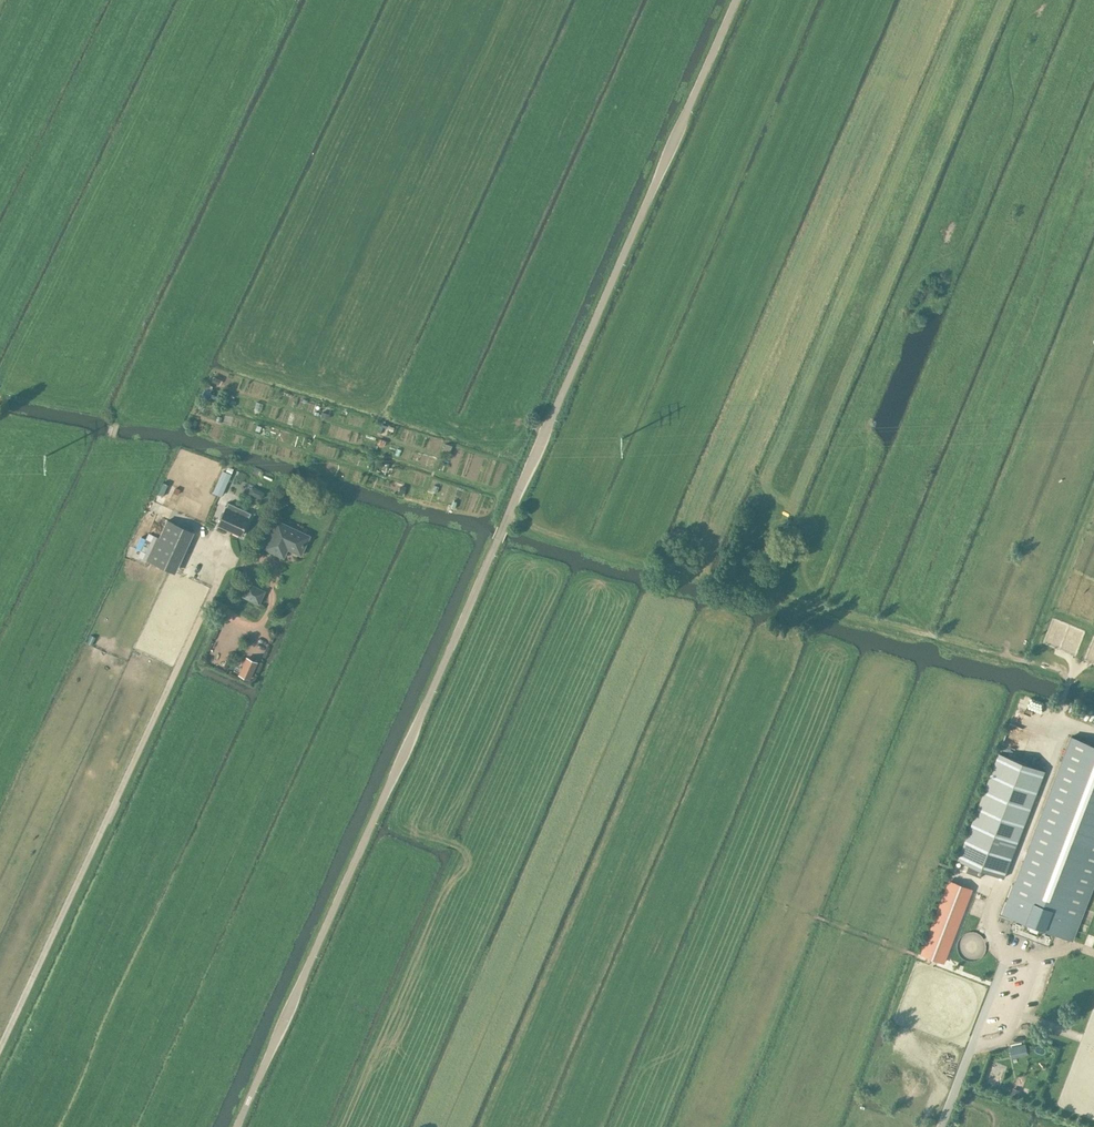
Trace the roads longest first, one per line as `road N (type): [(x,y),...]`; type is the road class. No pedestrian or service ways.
road 1 (unclassified): [(236,1126),(737,0)]
road 2 (track): [(510,512),(565,539),(772,594)]

